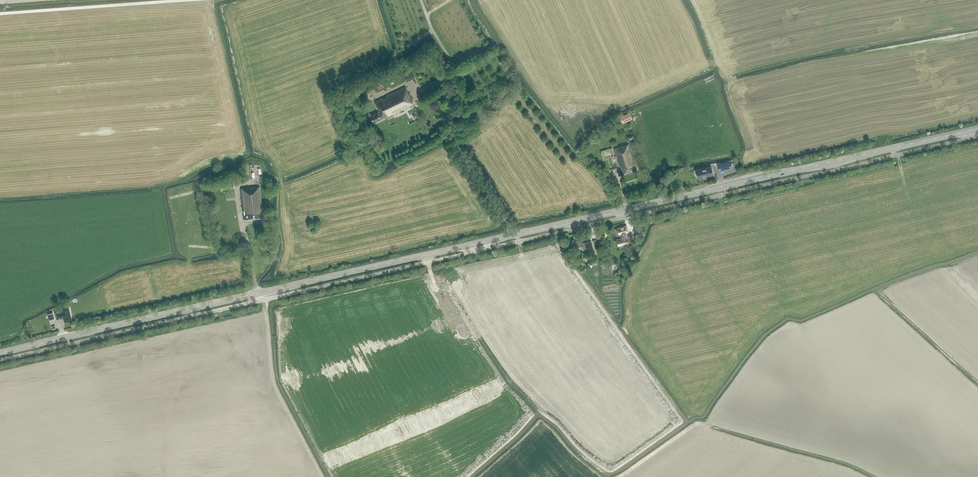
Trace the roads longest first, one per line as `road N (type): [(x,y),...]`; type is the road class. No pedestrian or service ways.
road 1 (secondary): [(0,353),(977,129)]
road 2 (track): [(0,14),(186,0)]

